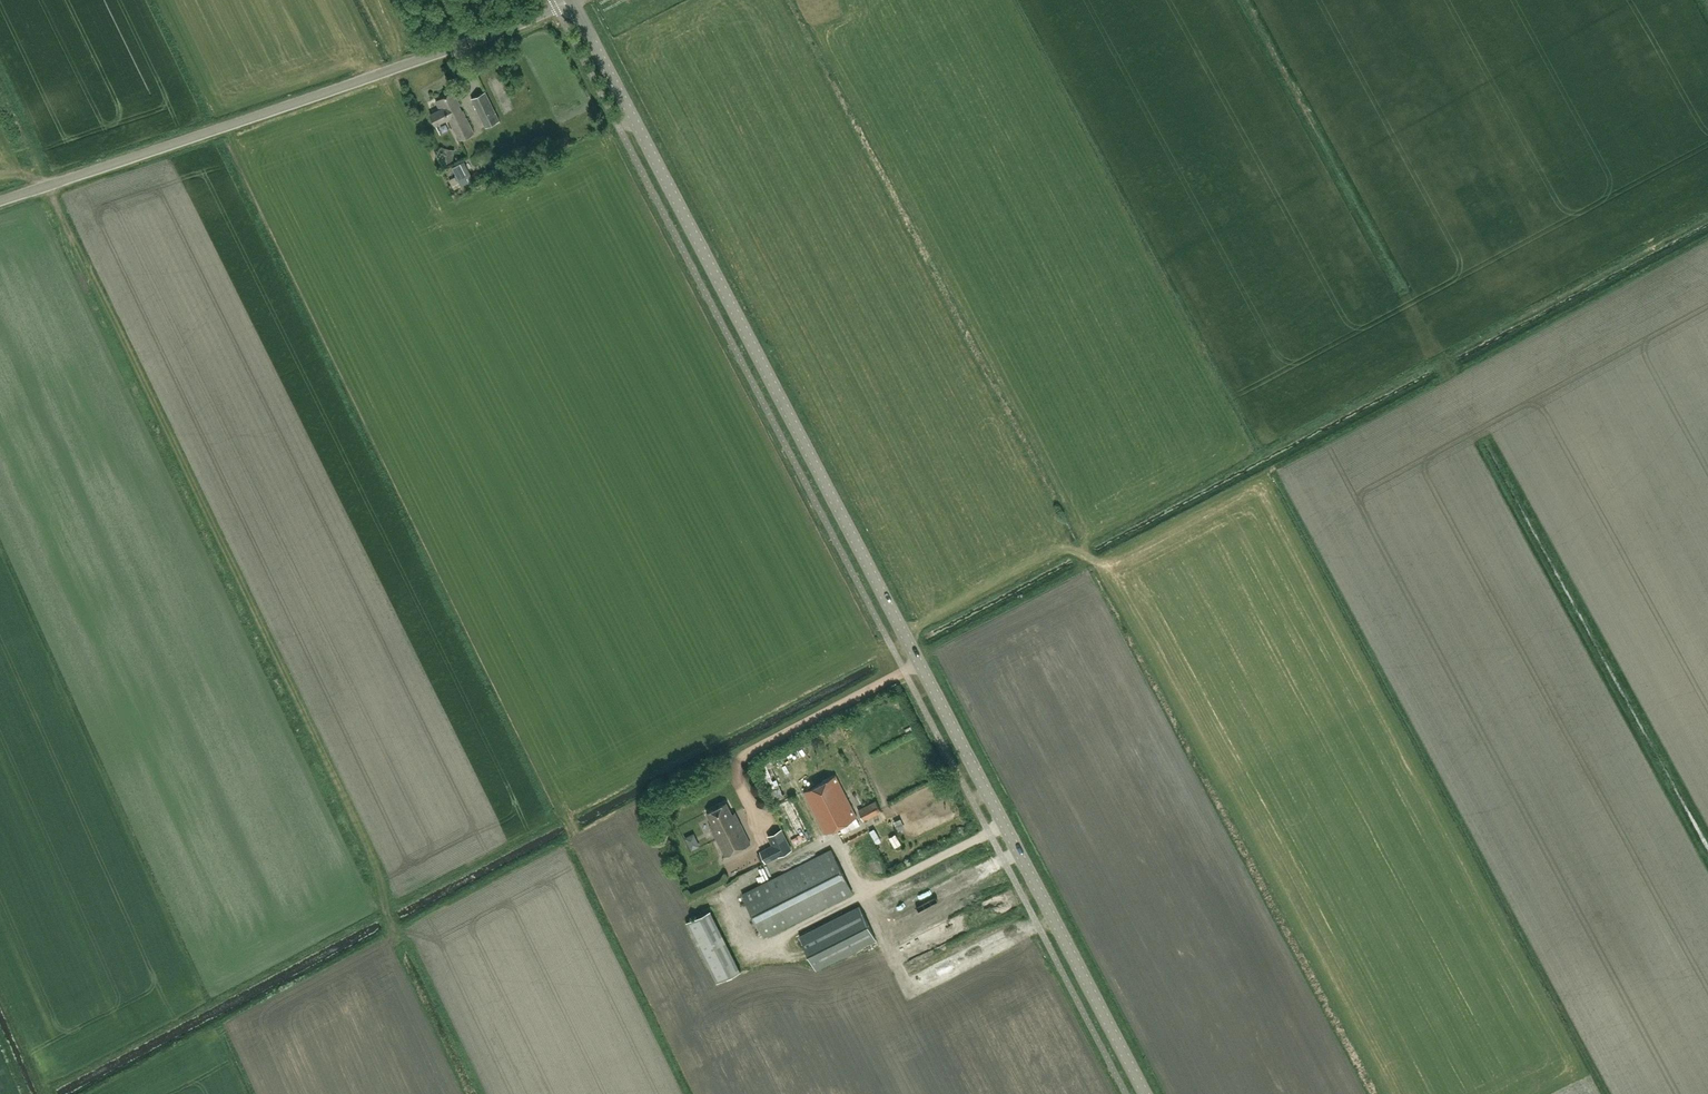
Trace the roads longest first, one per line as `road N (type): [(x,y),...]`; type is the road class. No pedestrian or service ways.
road 1 (tertiary): [(1147,1093),(570,2)]
road 2 (unclassified): [(0,200),(500,33),(570,2)]

